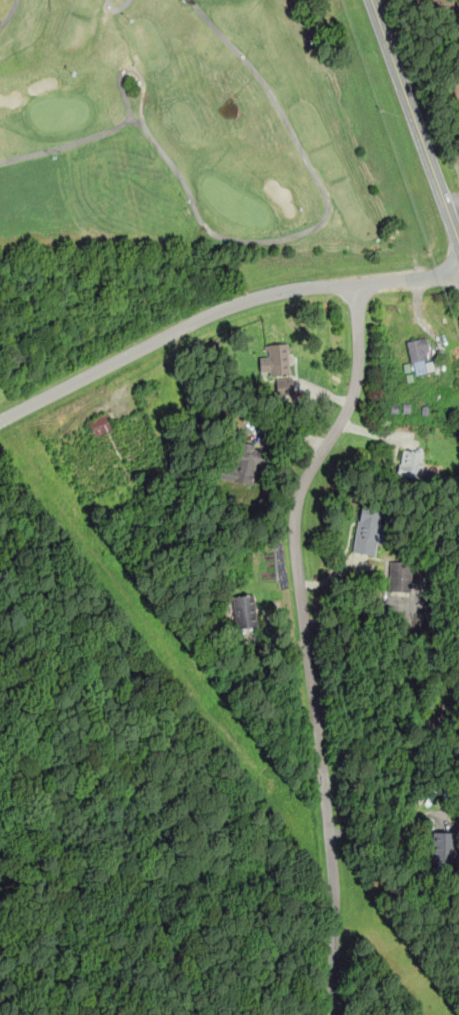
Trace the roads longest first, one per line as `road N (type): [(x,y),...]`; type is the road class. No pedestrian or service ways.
road 1 (residential): [(355,285),(352,402),(305,478),(293,521),(330,831),(331,1014)]
road 2 (residential): [(0,418),(227,305),(275,292),(458,276)]
road 3 (secondary): [(372,0),(458,244)]

